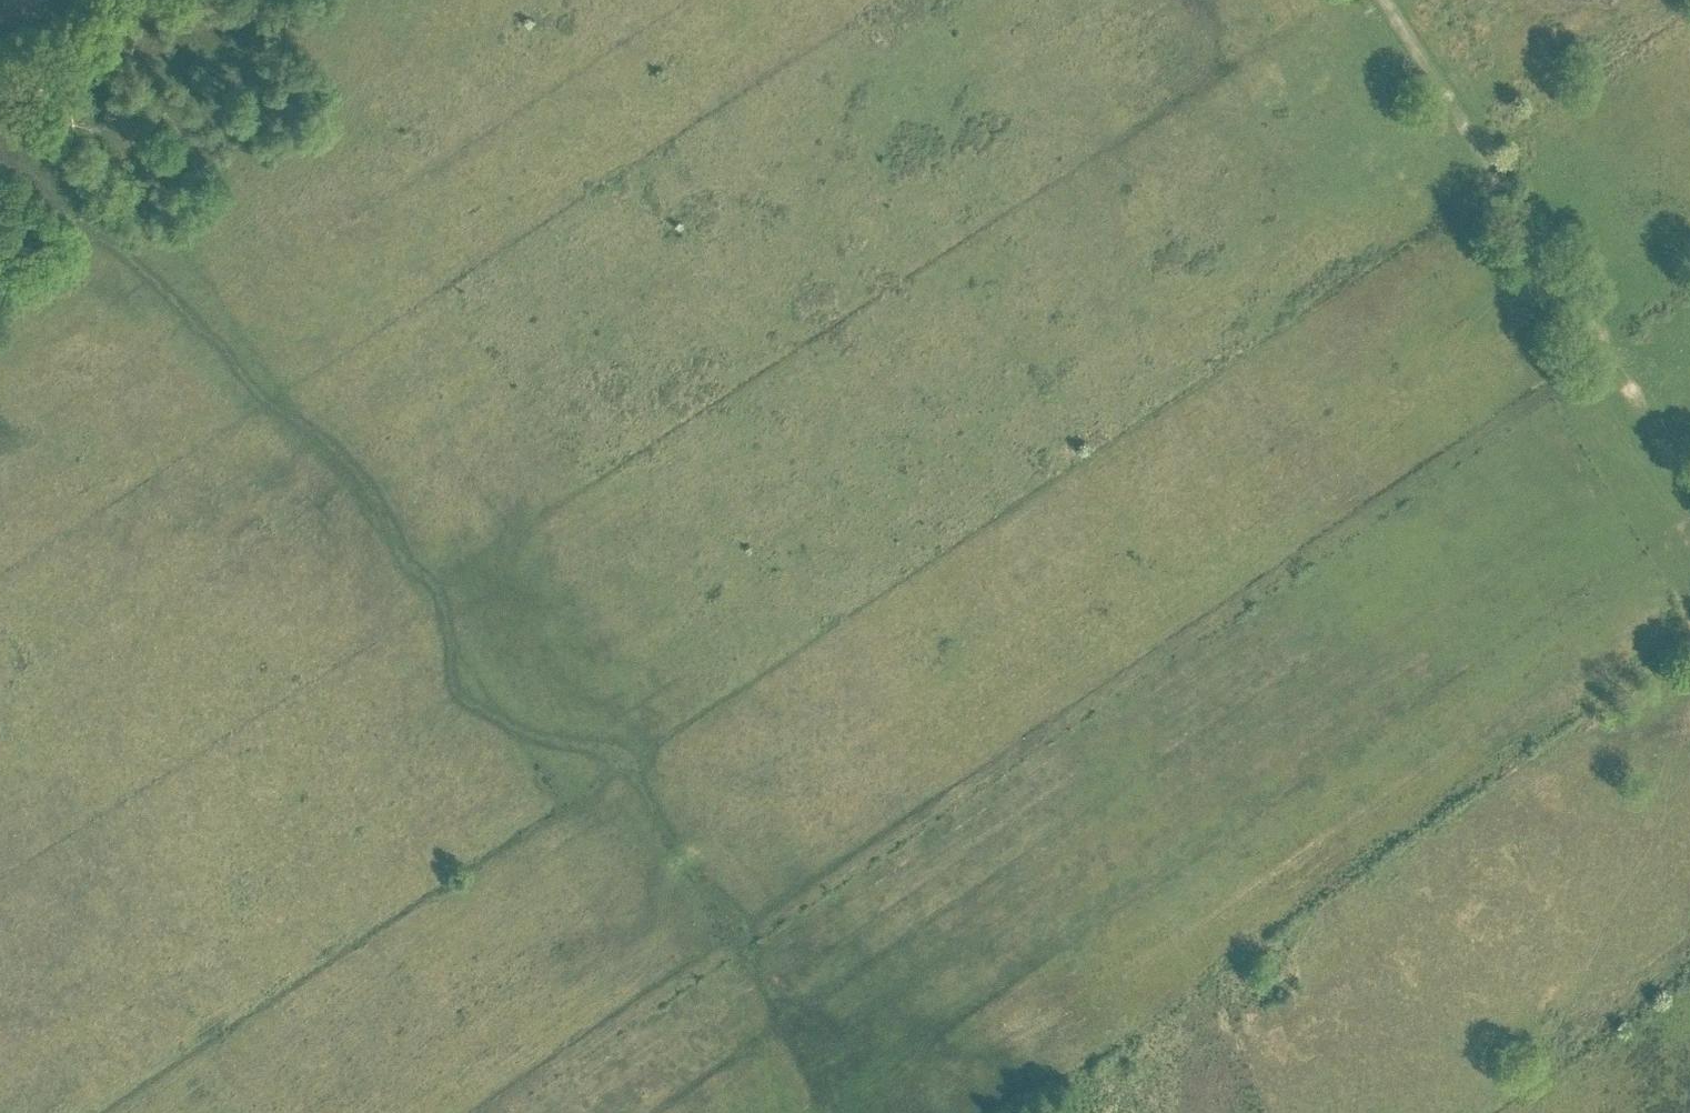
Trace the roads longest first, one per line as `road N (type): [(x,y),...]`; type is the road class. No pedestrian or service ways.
road 1 (track): [(1384,0),(1689,474)]

